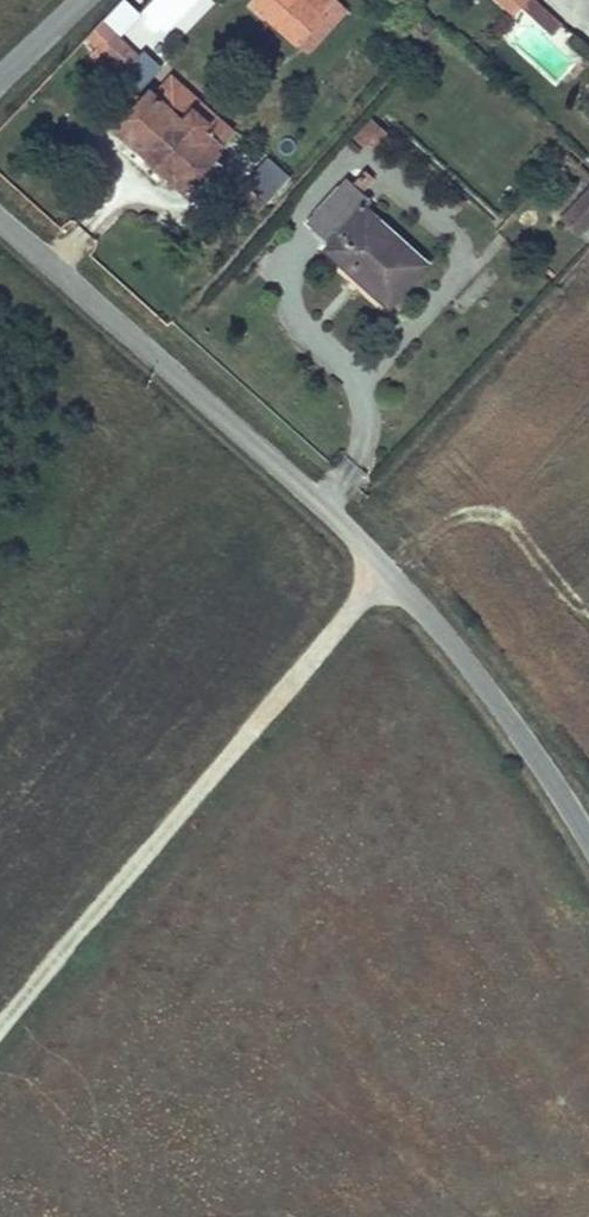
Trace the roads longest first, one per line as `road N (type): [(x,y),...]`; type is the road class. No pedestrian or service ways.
road 1 (unclassified): [(0,221),(391,574),(507,713),(588,842)]
road 2 (track): [(0,1032),(355,606),(470,502),(533,468),(588,453)]

